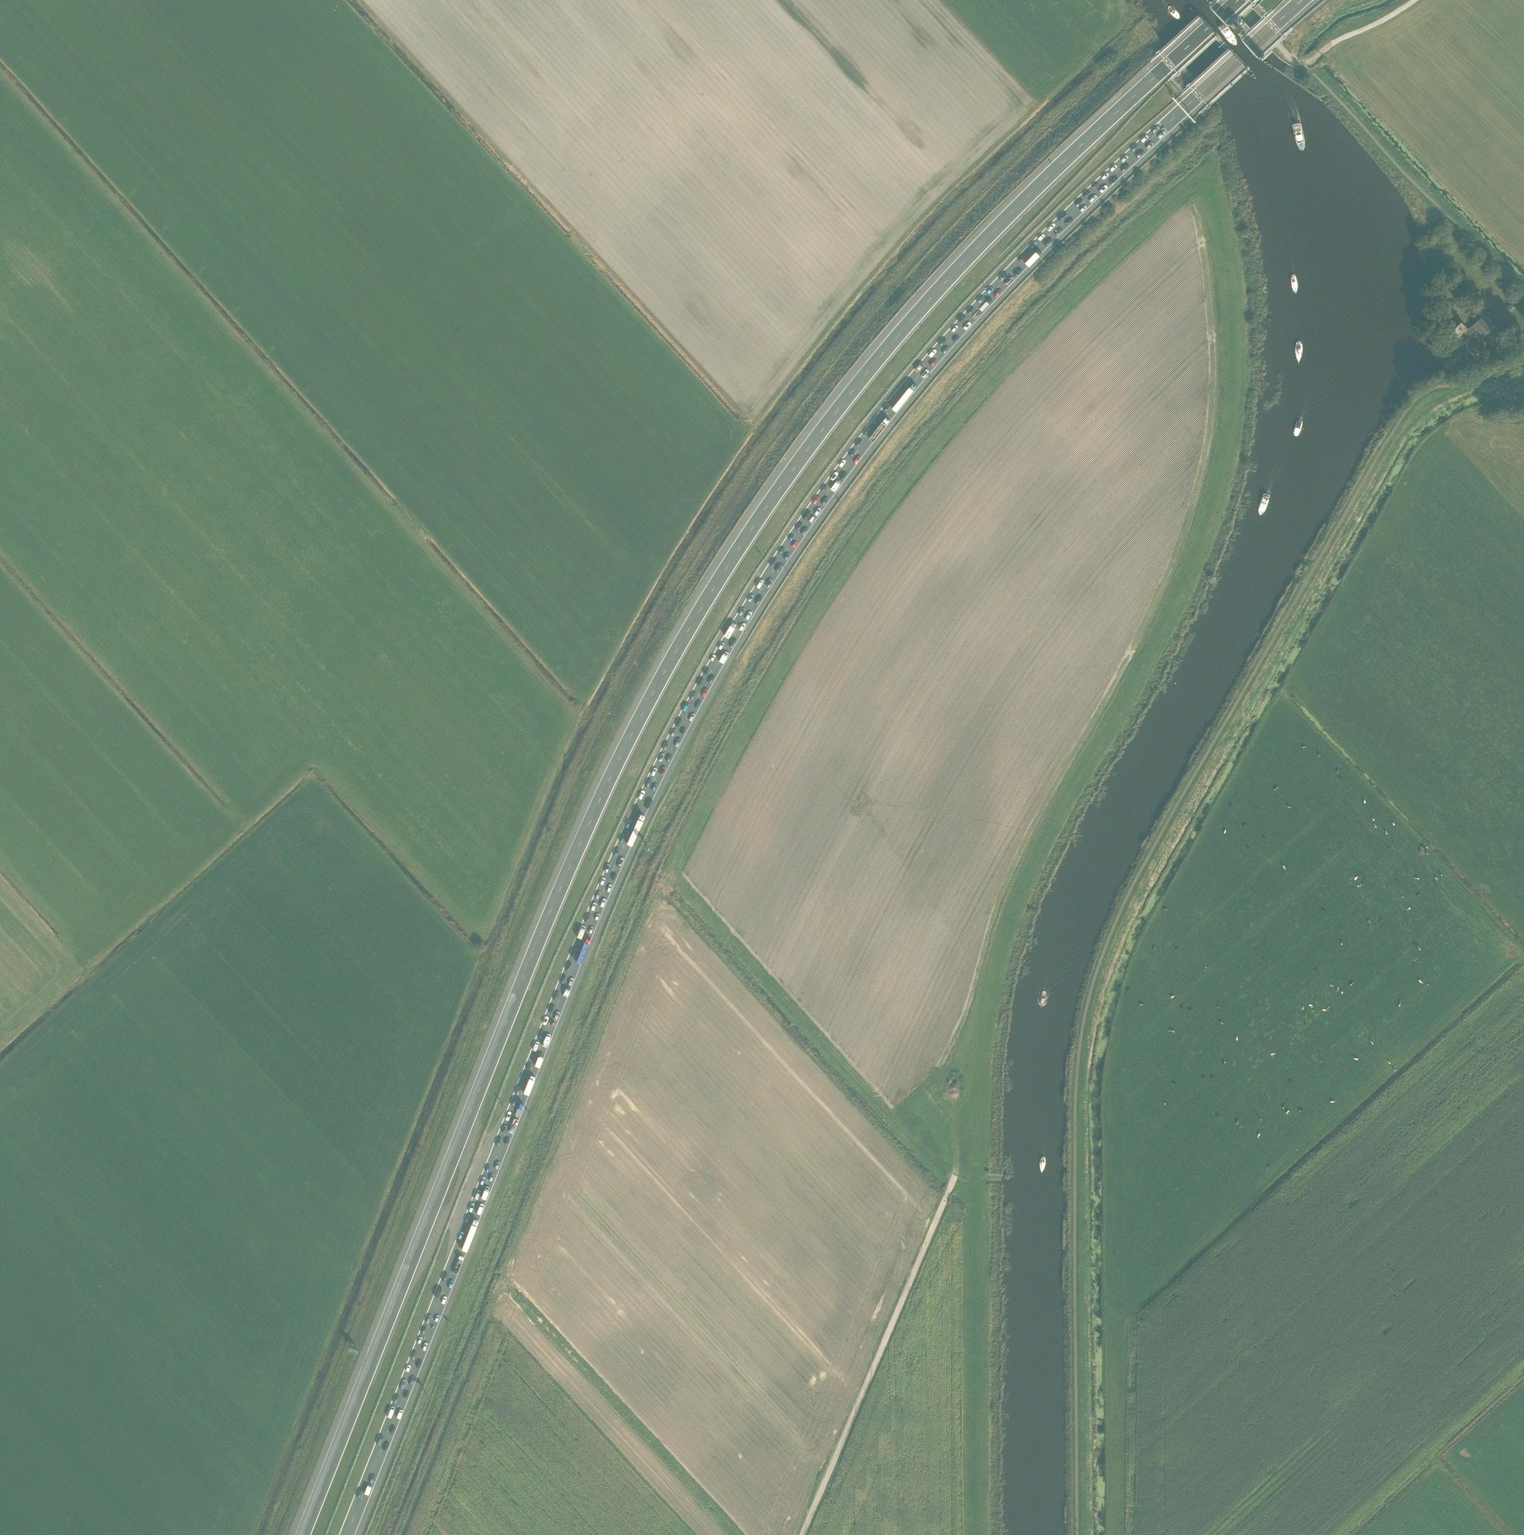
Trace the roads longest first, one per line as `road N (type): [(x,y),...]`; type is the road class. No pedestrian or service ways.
road 1 (motorway): [(351,1534),(615,874),(737,629),(863,442),(996,285),(1302,0)]
road 2 (motorway): [(1239,0),(978,248),(833,414),(696,607),(571,842),(300,1534)]

